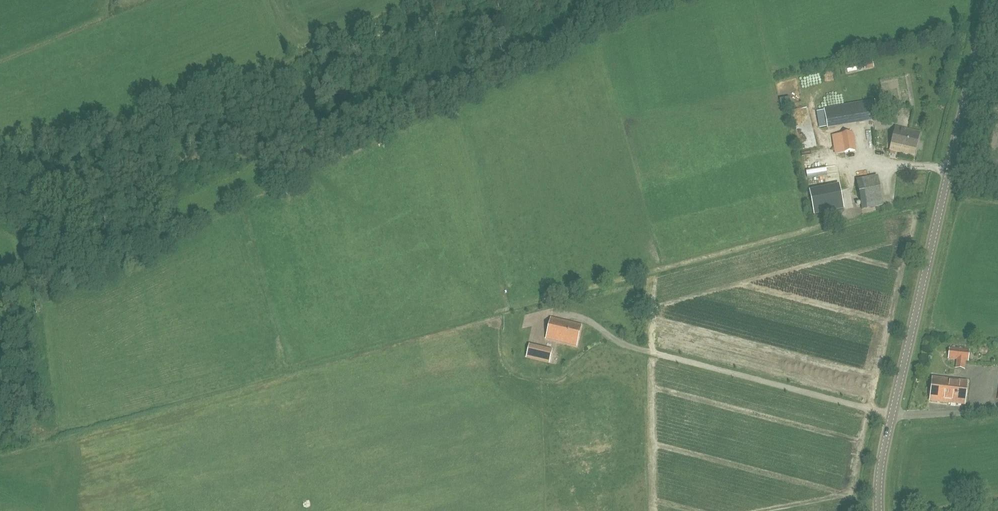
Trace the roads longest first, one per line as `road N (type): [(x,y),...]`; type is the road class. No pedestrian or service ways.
road 1 (tertiary): [(891,414),(991,0)]

